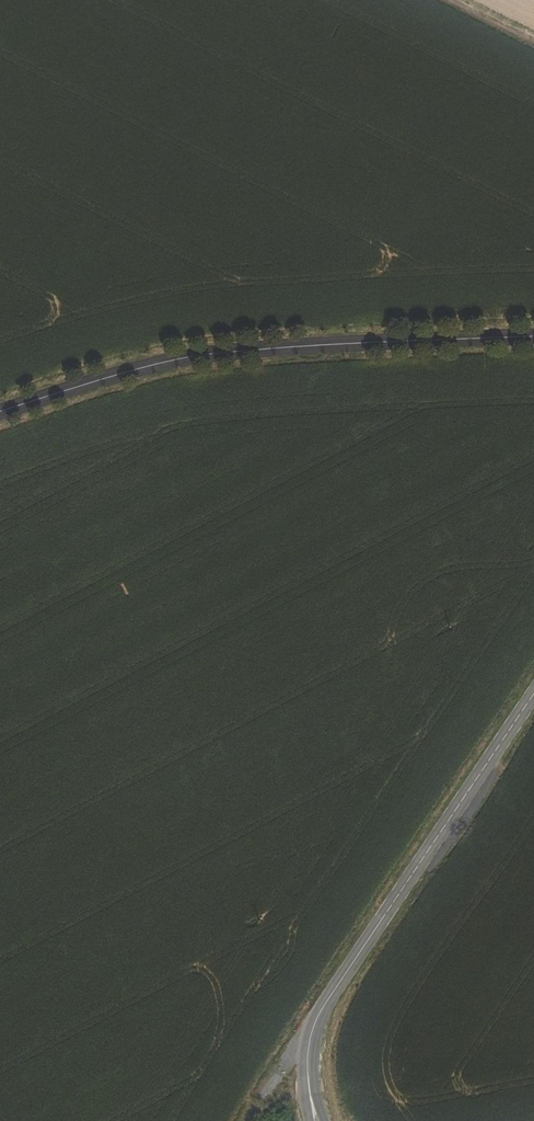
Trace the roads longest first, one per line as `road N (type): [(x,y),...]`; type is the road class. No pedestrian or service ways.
road 1 (tertiary): [(0,412),(215,354),(533,337)]
road 2 (tertiary): [(533,698),(326,1004),(314,1032),(309,1089)]

